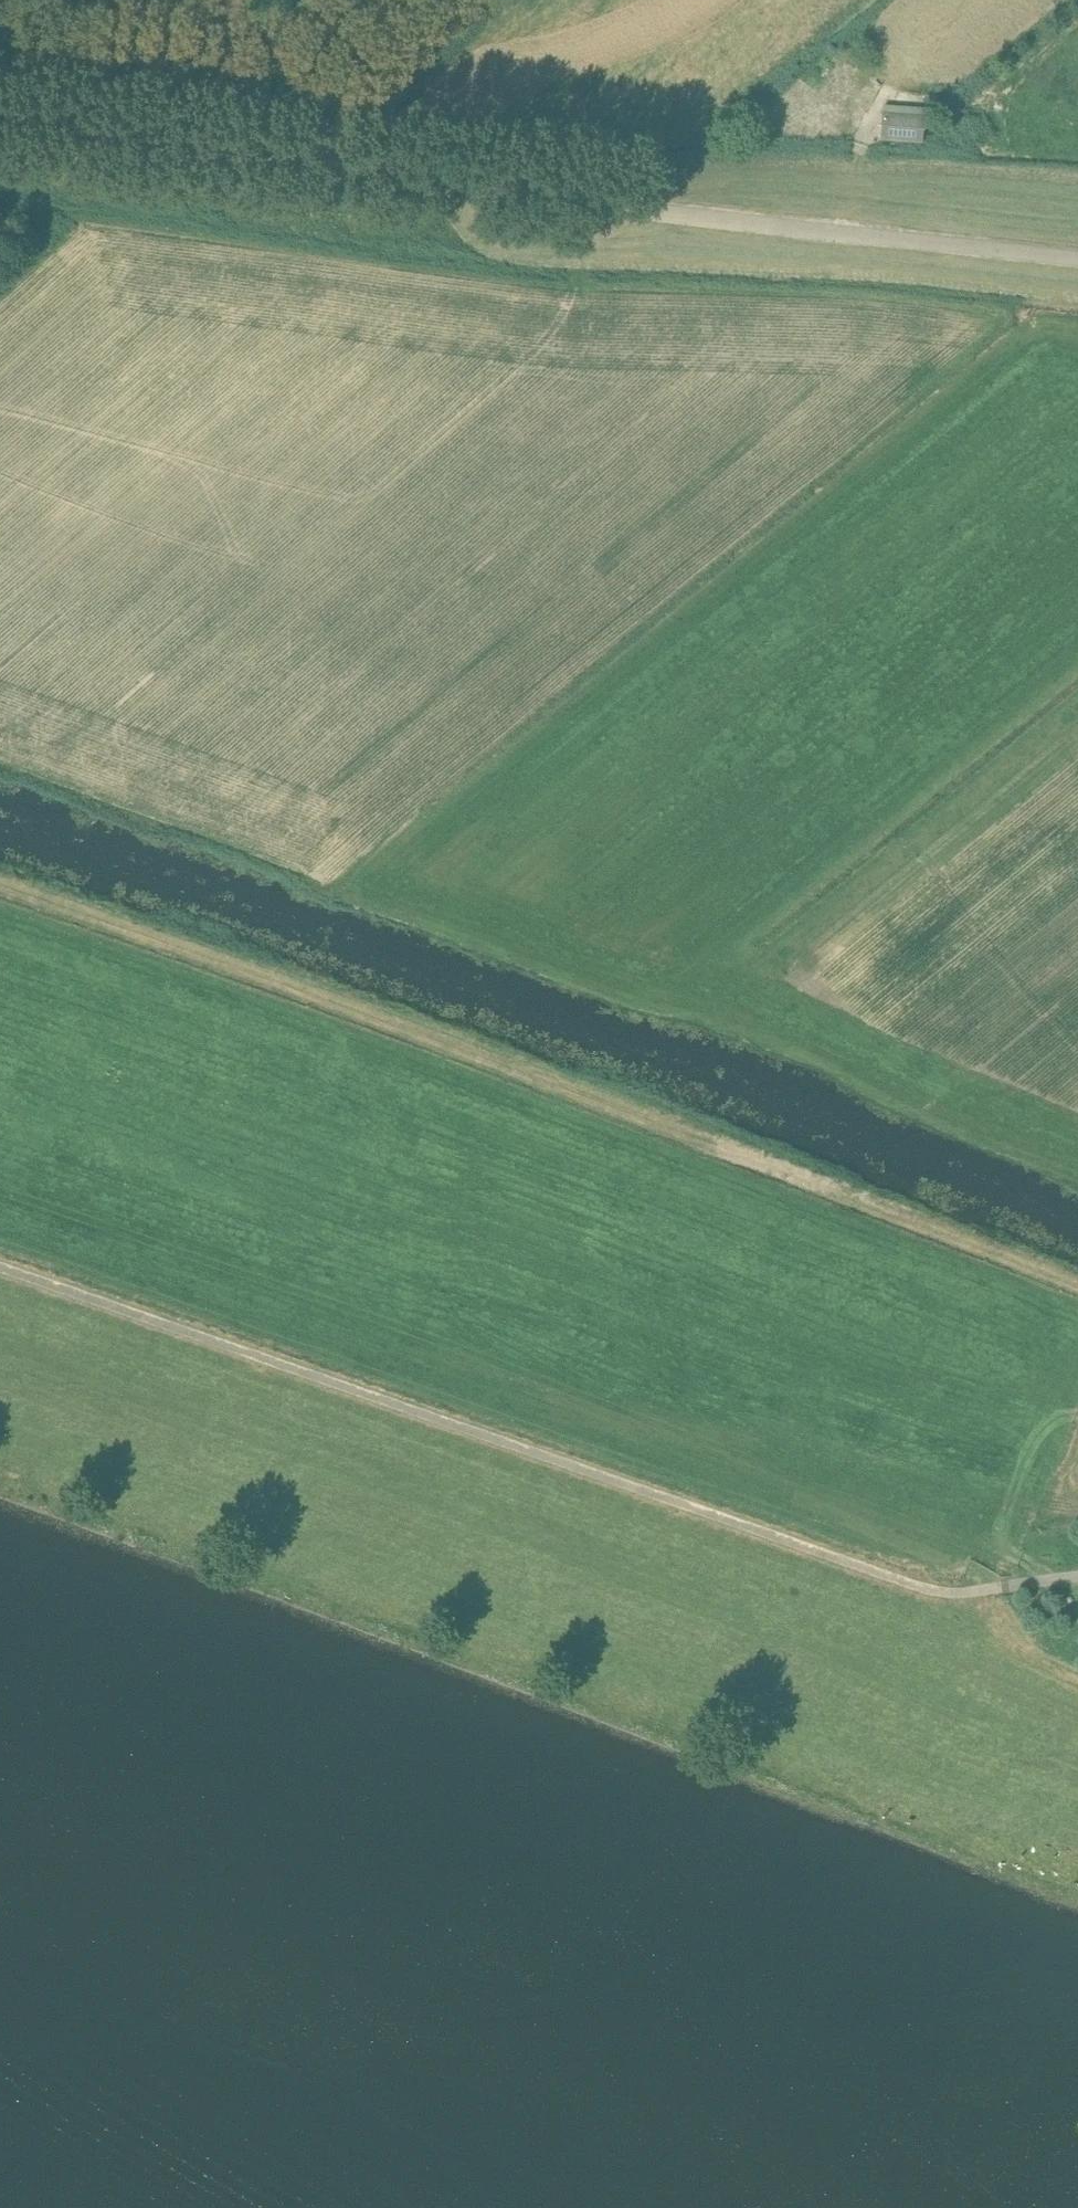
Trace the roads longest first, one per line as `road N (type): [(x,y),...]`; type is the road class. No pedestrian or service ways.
road 1 (tertiary): [(1077,263),(0,134)]

